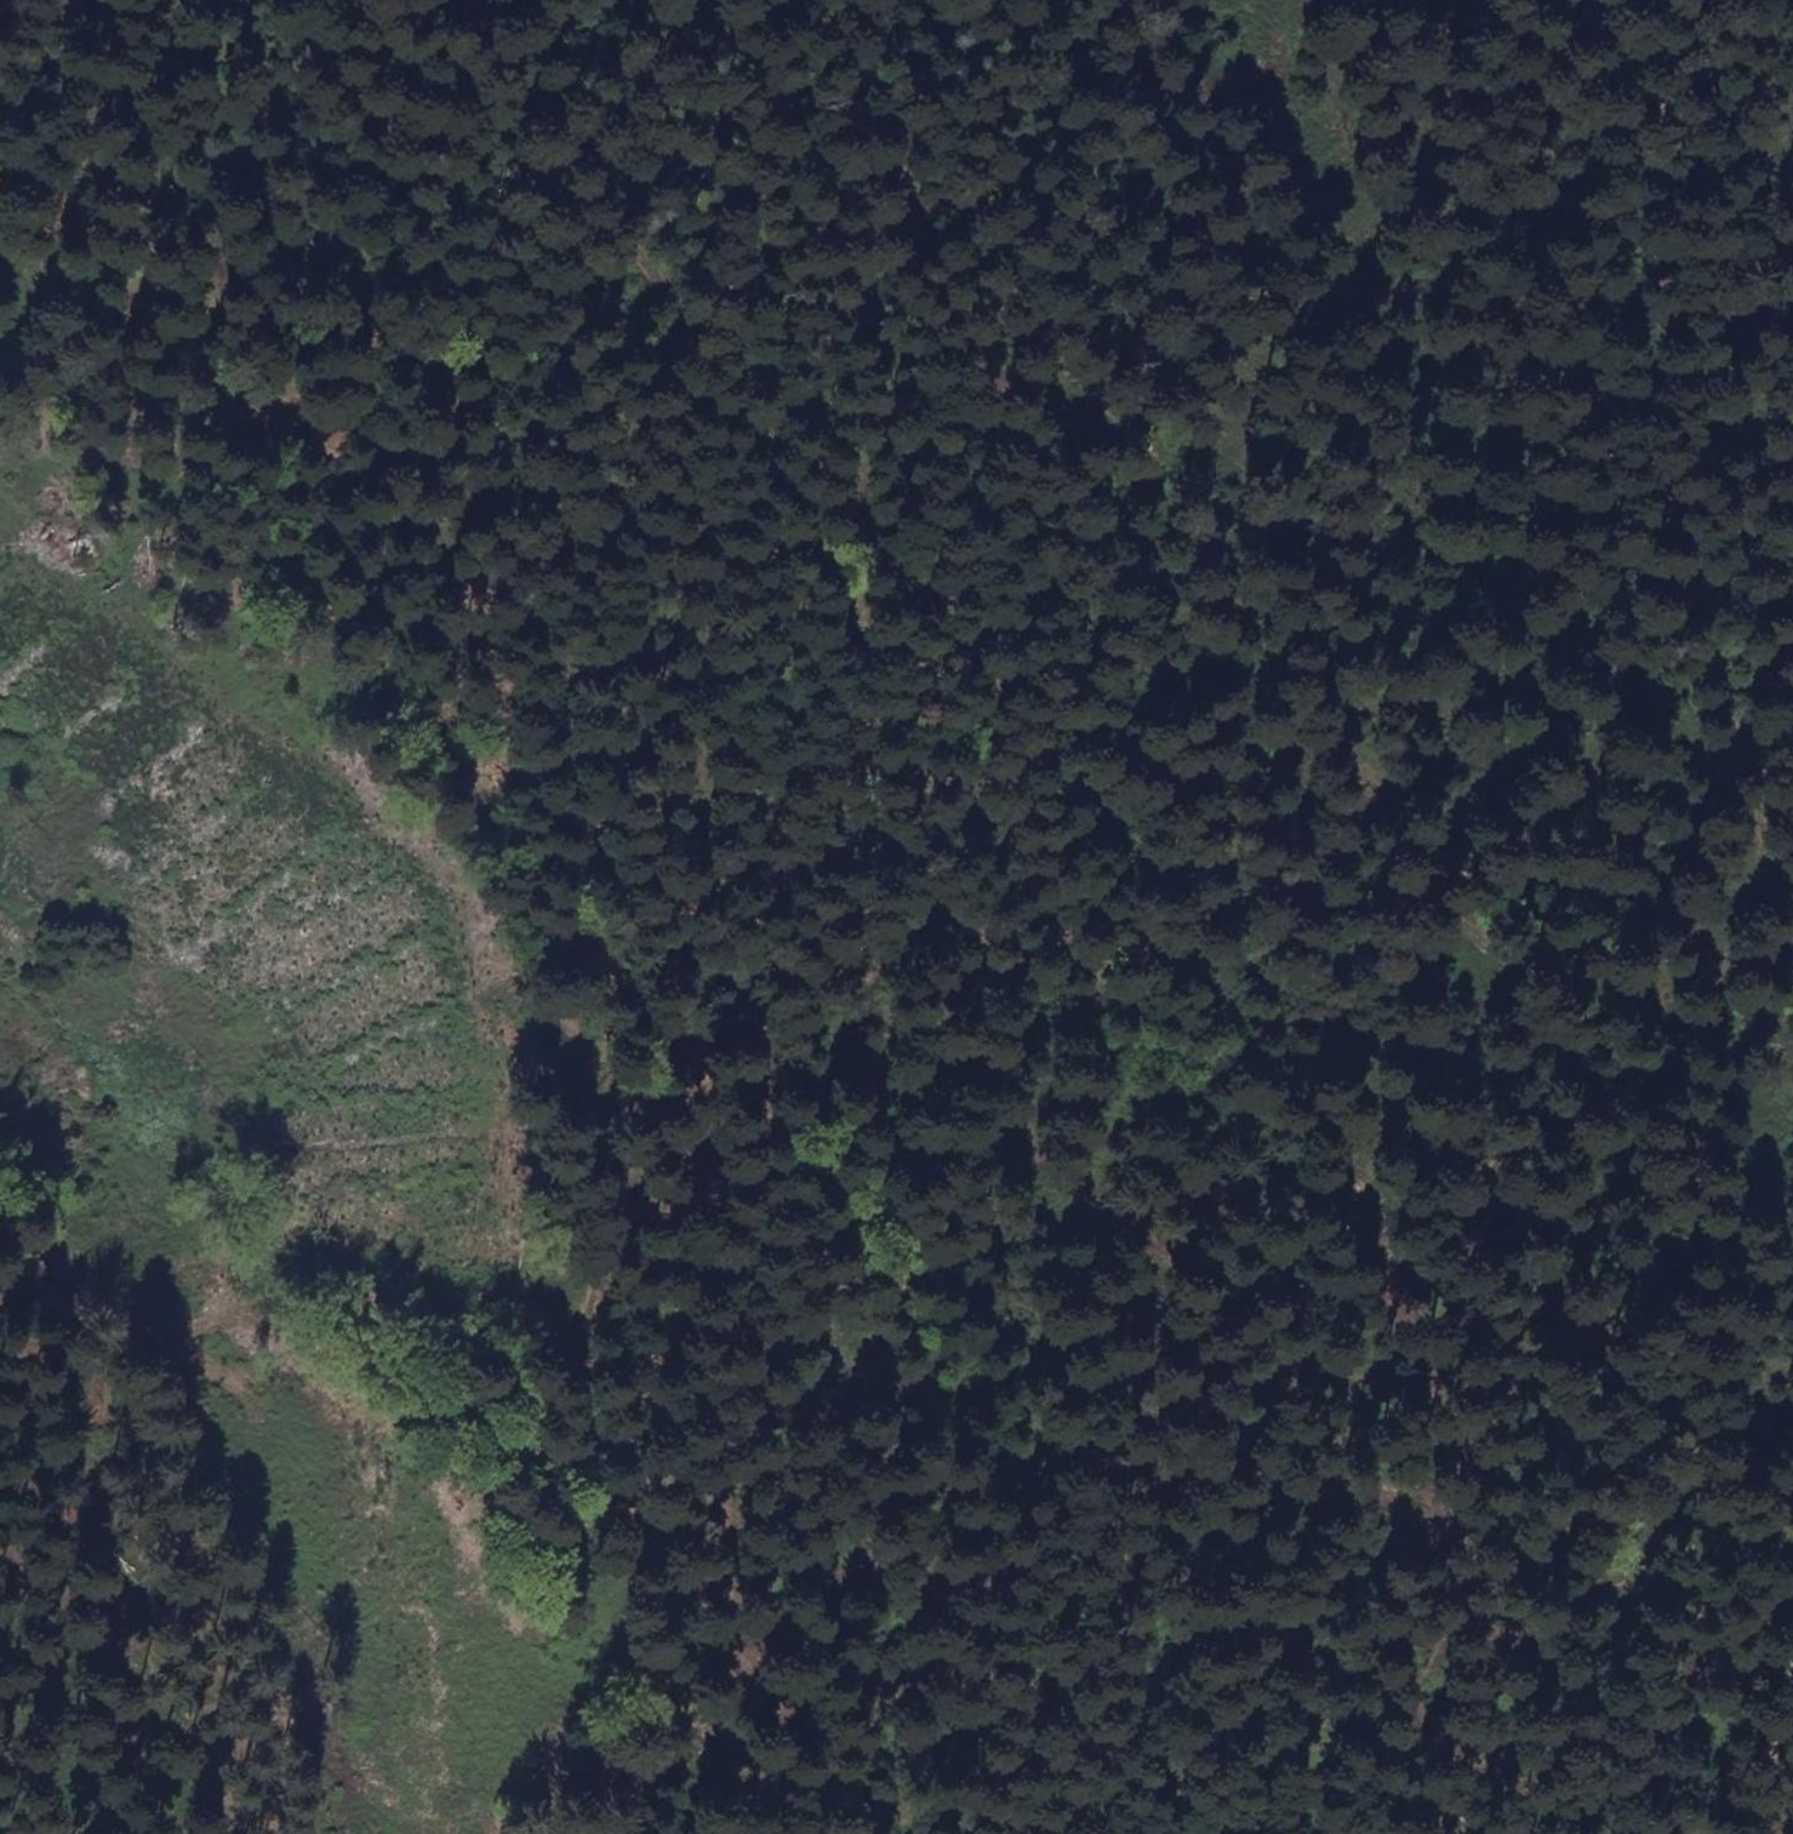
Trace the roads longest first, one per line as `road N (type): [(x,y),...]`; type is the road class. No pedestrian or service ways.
road 1 (track): [(1633,0),(1729,402),(1792,591)]
road 2 (track): [(1792,1680),(1768,1764),(1758,1833)]
road 3 (track): [(0,1205),(25,1227),(83,1315)]

